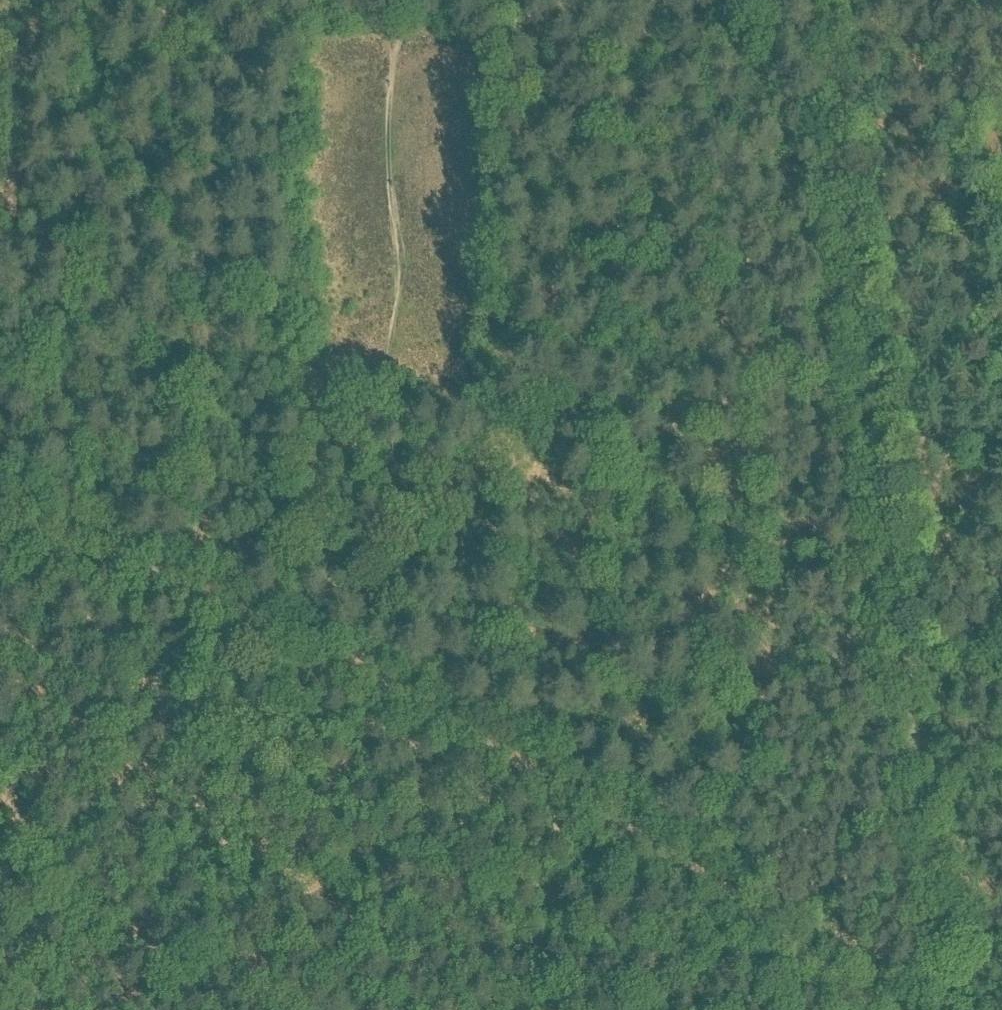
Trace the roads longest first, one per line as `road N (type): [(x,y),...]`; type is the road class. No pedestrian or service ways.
road 1 (track): [(843,97),(960,1009)]
road 2 (track): [(390,694),(615,825),(877,1009)]
road 3 (track): [(116,1009),(97,960),(38,913),(12,829),(12,771),(45,648),(22,520)]
road 4 (track): [(312,648),(22,520)]

